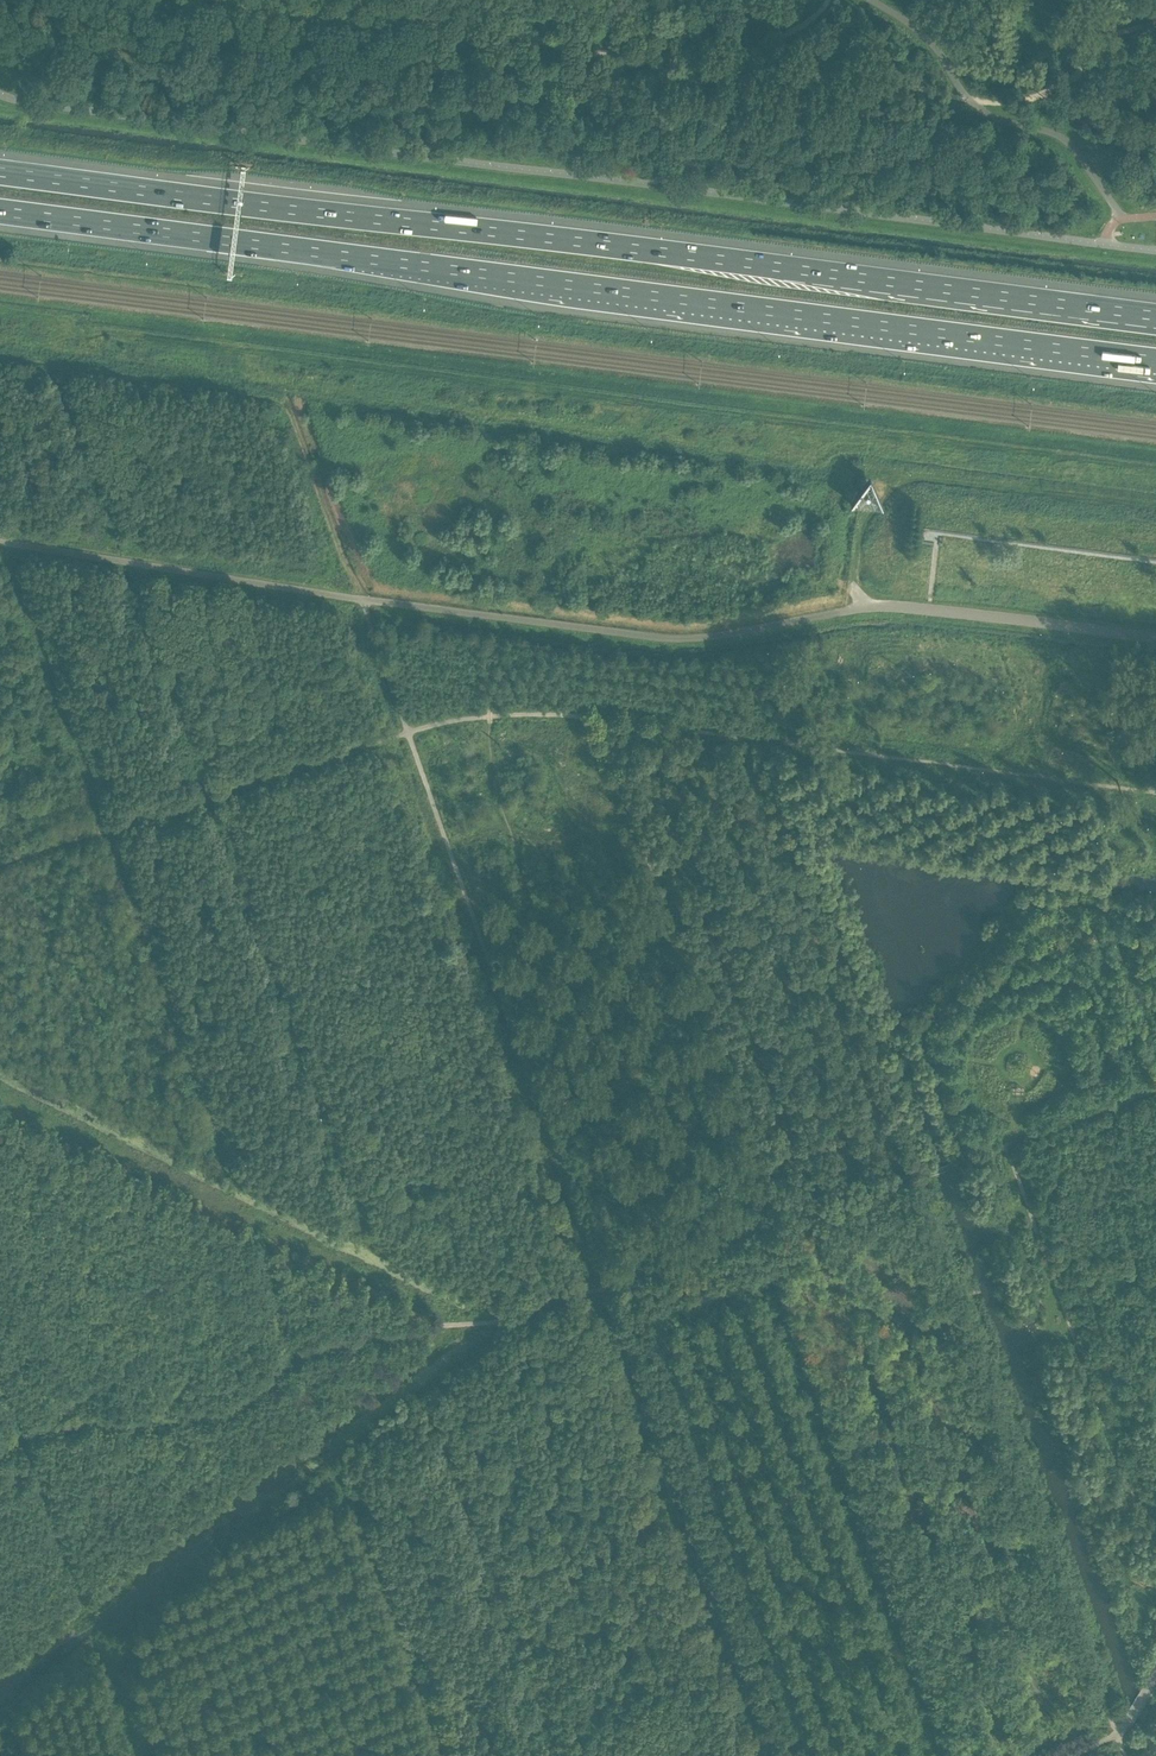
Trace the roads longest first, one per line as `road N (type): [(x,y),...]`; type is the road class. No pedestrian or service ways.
road 1 (motorway): [(0,211),(1155,360)]
road 2 (motorway): [(1155,316),(0,172)]
road 3 (track): [(365,600),(287,402),(0,361)]

